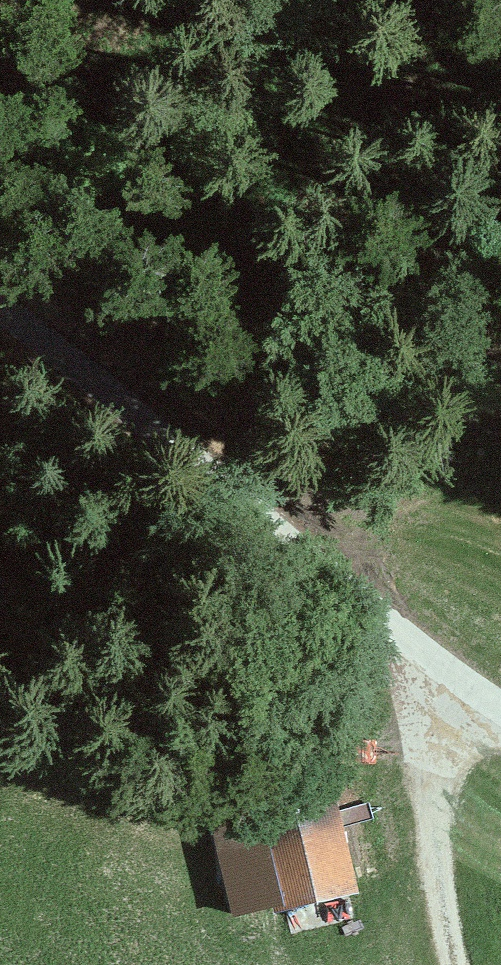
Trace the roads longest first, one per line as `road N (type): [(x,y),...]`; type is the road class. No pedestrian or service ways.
road 1 (unclassified): [(0,330),(500,712)]
road 2 (track): [(262,526),(306,290),(410,0)]
road 3 (track): [(436,662),(432,807),(453,964)]

